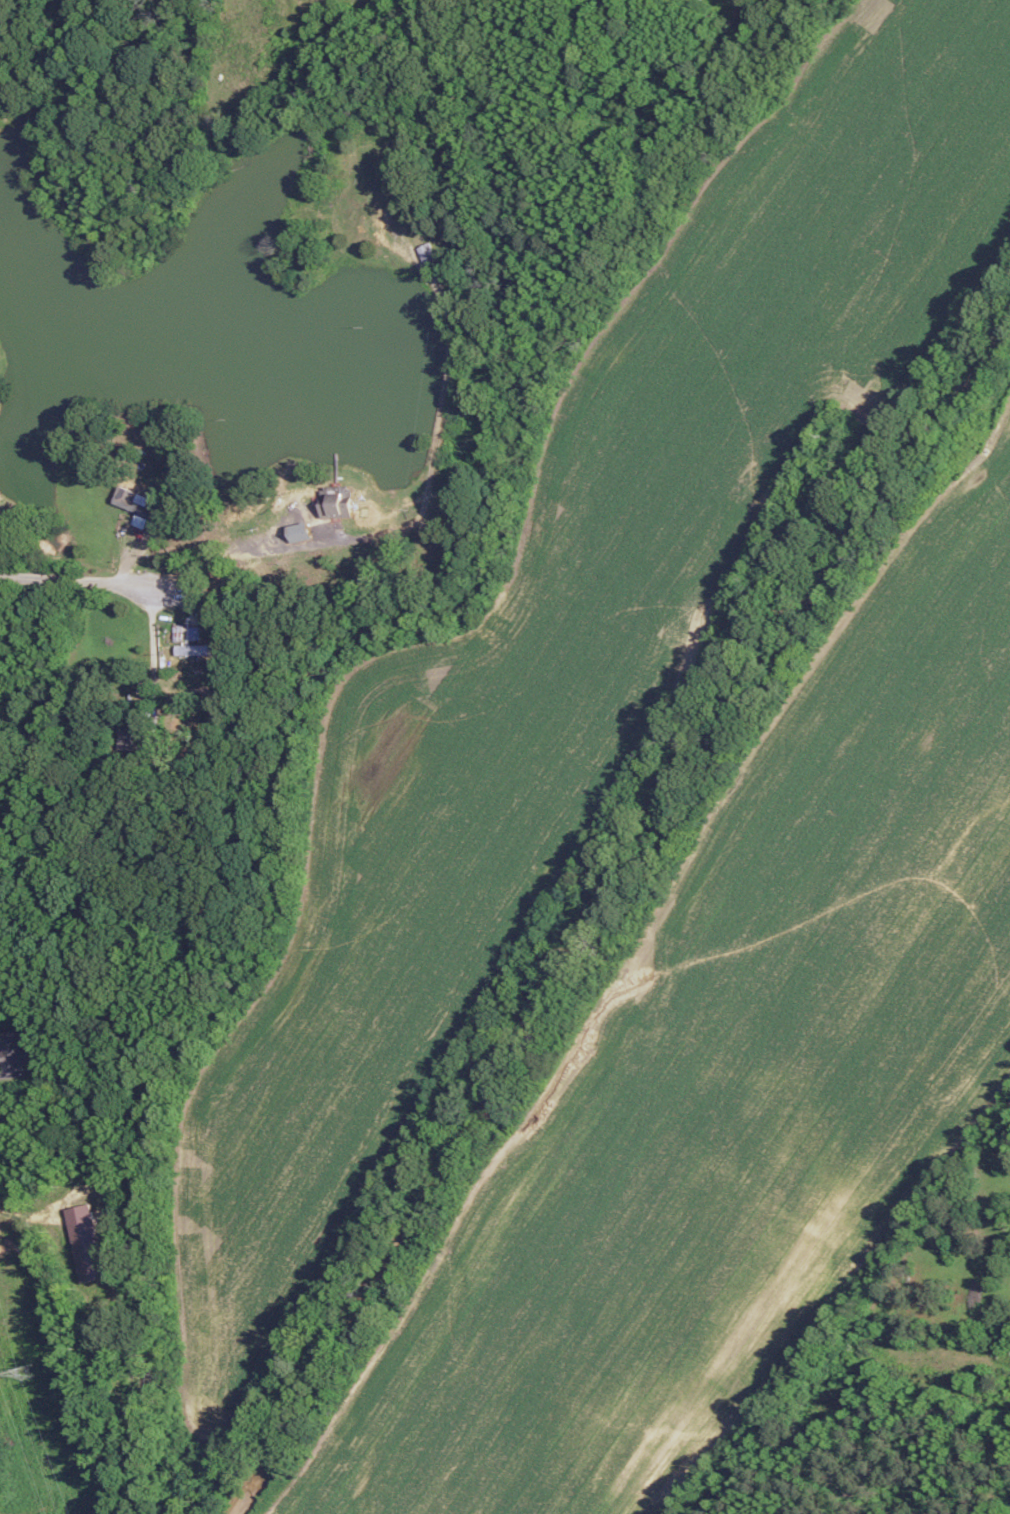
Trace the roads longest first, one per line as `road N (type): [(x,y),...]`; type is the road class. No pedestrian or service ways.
road 1 (residential): [(0,575),(152,588)]

